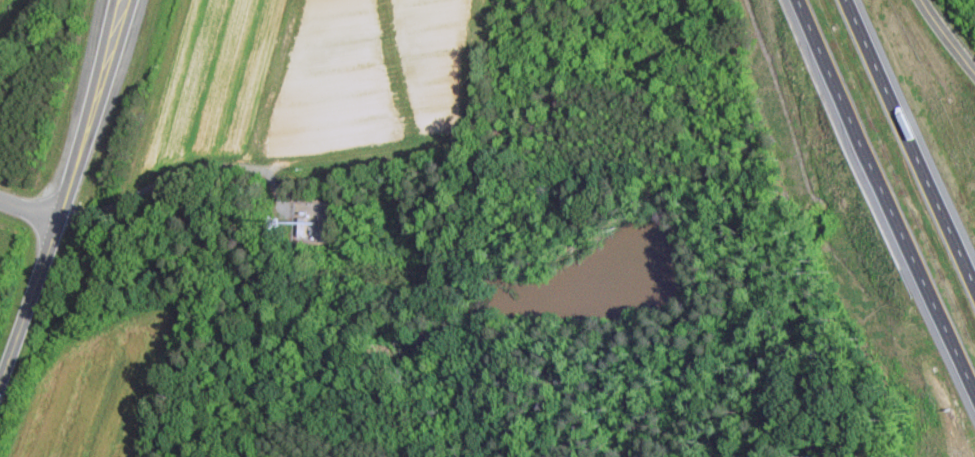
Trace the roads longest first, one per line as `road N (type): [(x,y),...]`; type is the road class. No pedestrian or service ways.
road 1 (motorway): [(797,0),(974,398)]
road 2 (motorway): [(974,288),(845,0)]
road 3 (primary): [(61,210),(133,0)]
road 4 (primary): [(113,0),(61,210)]
road 5 (primary): [(0,385),(61,210)]

